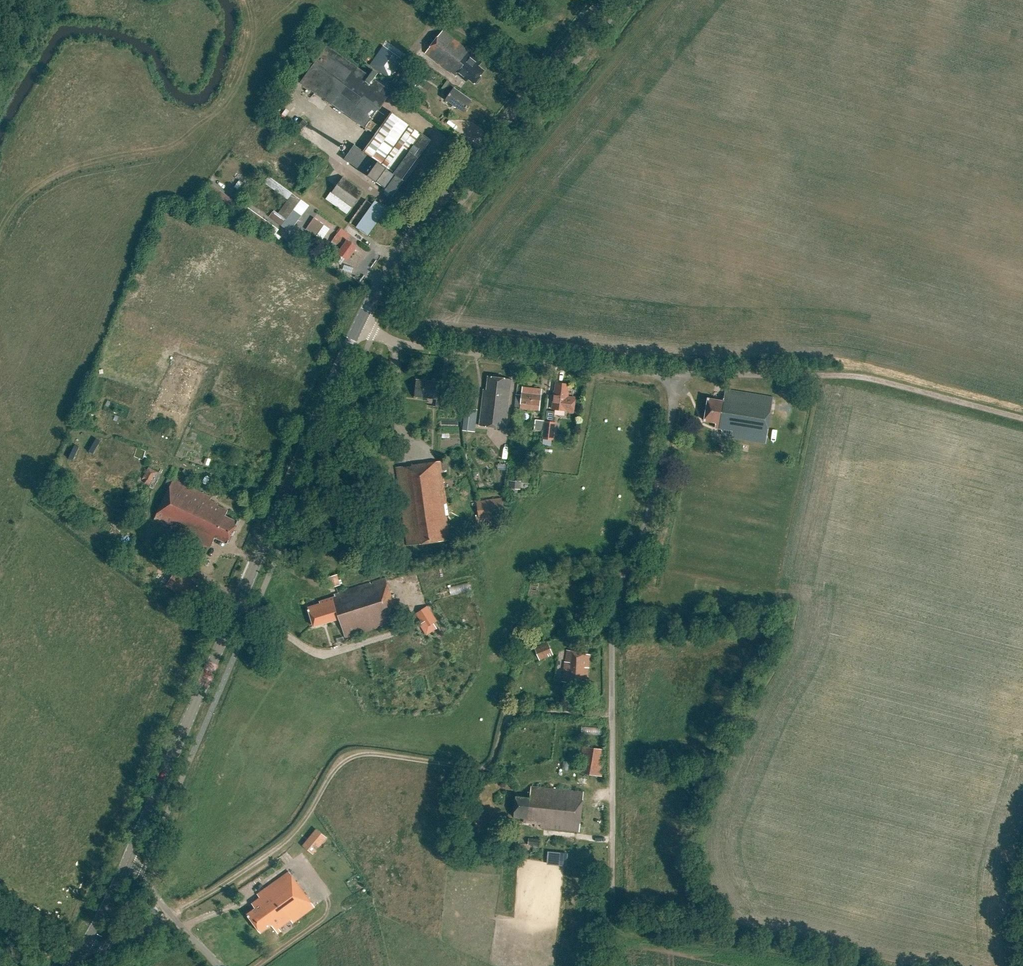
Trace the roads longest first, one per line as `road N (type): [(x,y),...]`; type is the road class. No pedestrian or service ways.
road 1 (unclassified): [(610,933),(613,611),(661,466),(674,374),(405,344),(357,325)]
road 2 (secondary): [(130,858),(357,325)]
road 3 (track): [(612,716),(517,716),(492,771),(348,757),(303,823),(173,916)]
road 4 (secondary): [(357,325),(399,254),(603,0)]
road 5 (track): [(1022,419),(840,374),(674,374)]
road 6 (track): [(610,933),(753,945),(846,965)]
road 7 (track): [(612,788),(492,771)]

